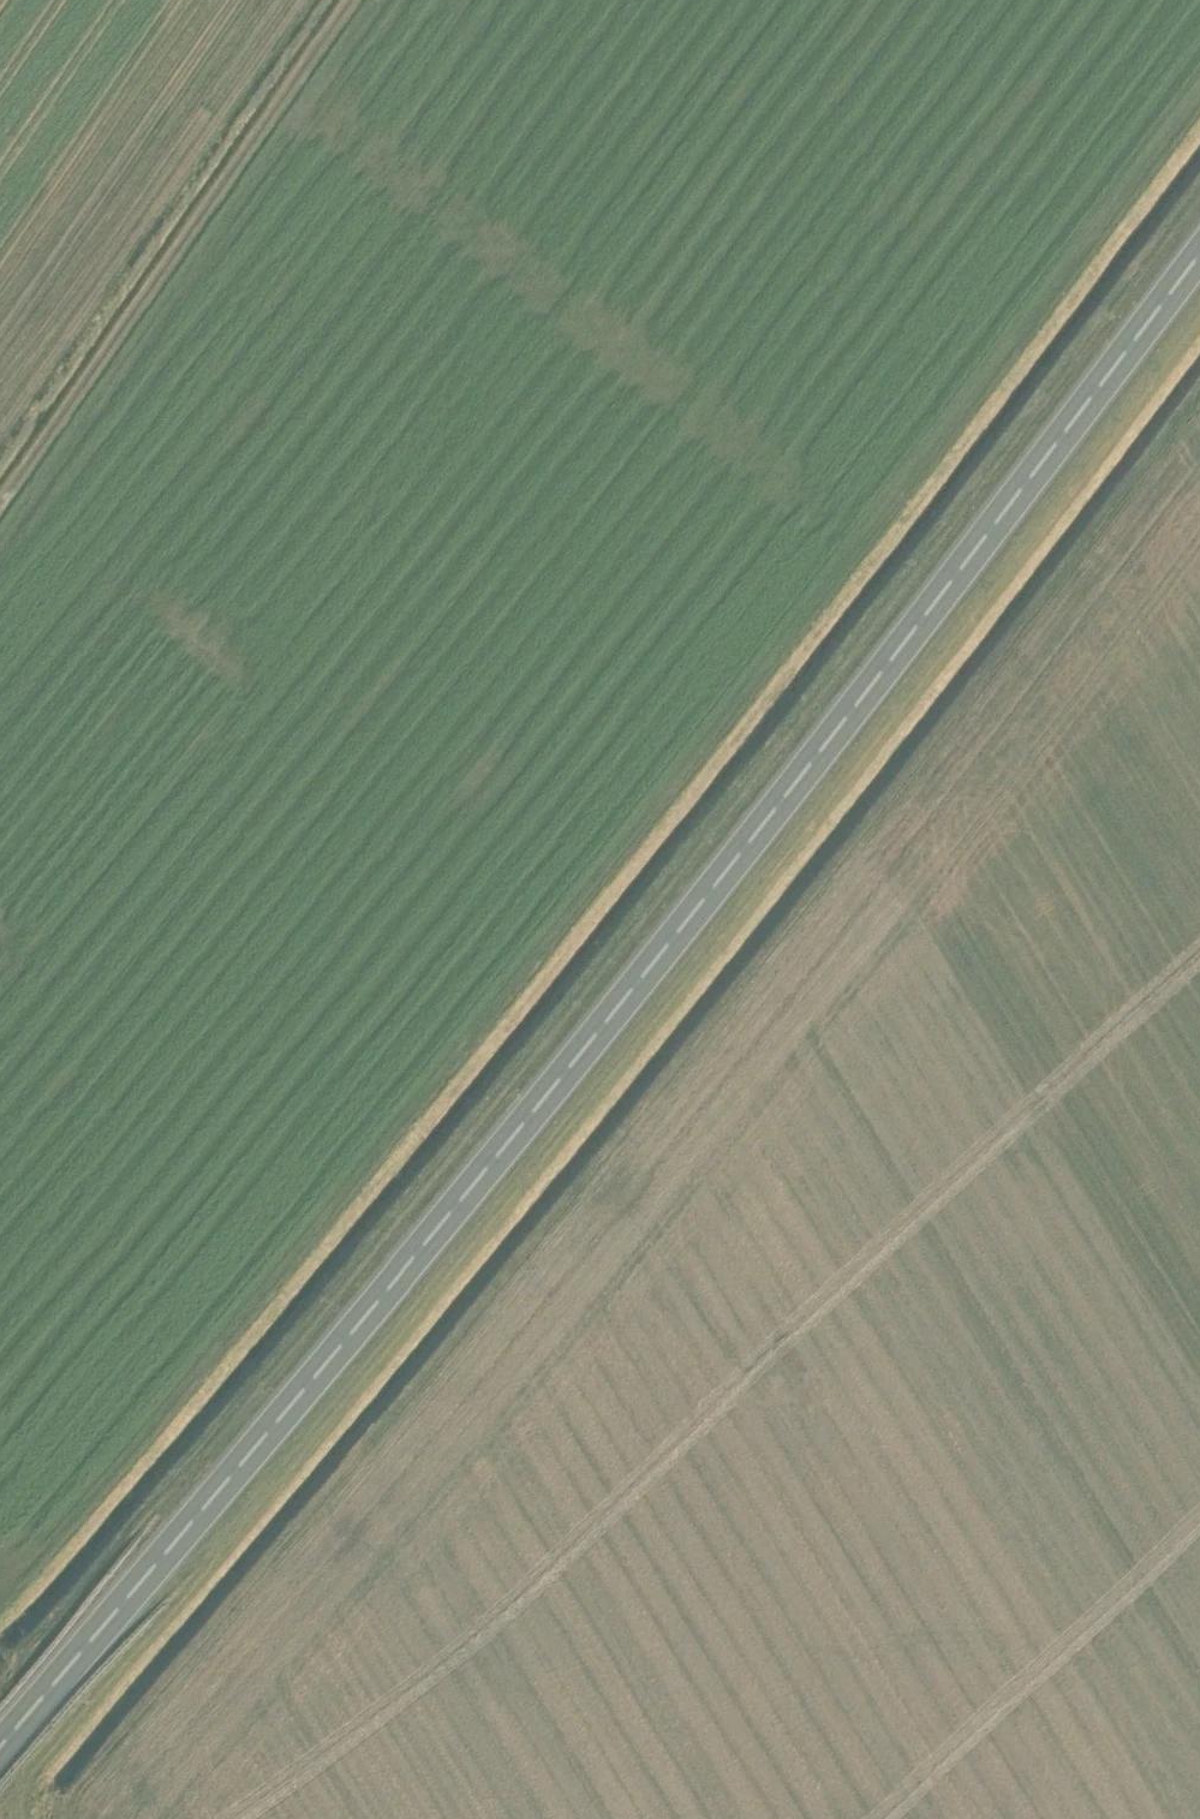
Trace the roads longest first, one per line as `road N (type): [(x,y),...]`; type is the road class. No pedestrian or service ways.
road 1 (trunk): [(0,1749),(414,1263),(639,970),(1017,502),(1199,257)]

